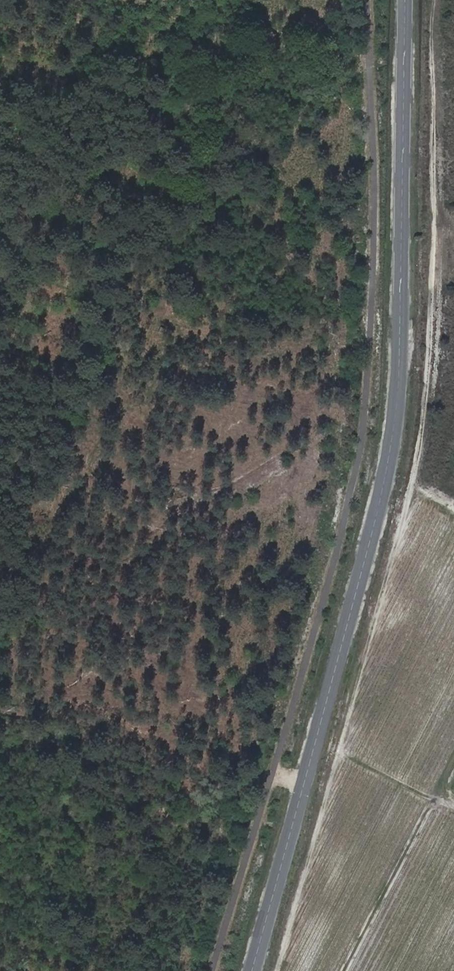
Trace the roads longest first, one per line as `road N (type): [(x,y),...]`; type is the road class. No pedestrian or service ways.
road 1 (tertiary): [(404,0),(391,438),(252,970)]
road 2 (track): [(276,970),(413,480),(453,501)]
road 3 (track): [(344,970),(453,765)]
road 4 (track): [(453,808),(343,750)]

